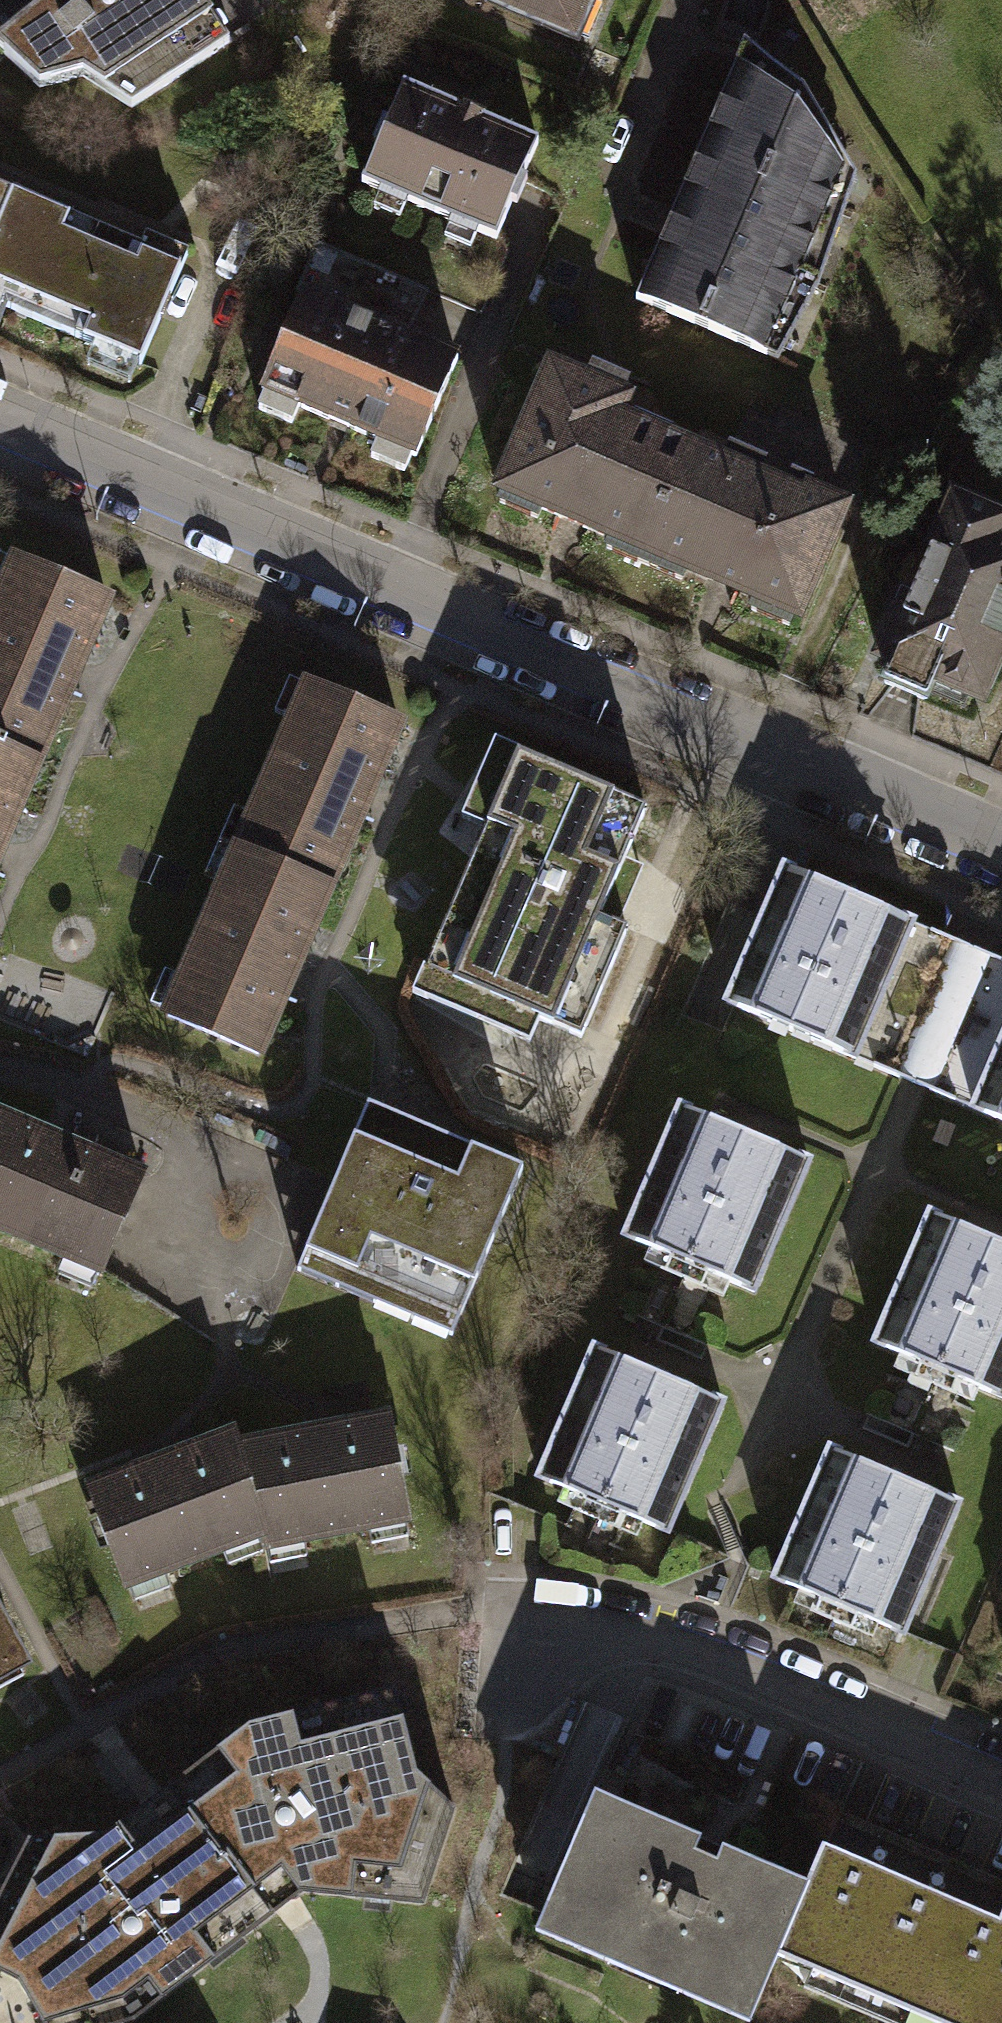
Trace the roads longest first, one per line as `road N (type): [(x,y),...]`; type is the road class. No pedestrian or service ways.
road 1 (residential): [(0,426),(1001,853)]
road 2 (residential): [(1001,1781),(699,1654),(626,1629),(525,1617)]

